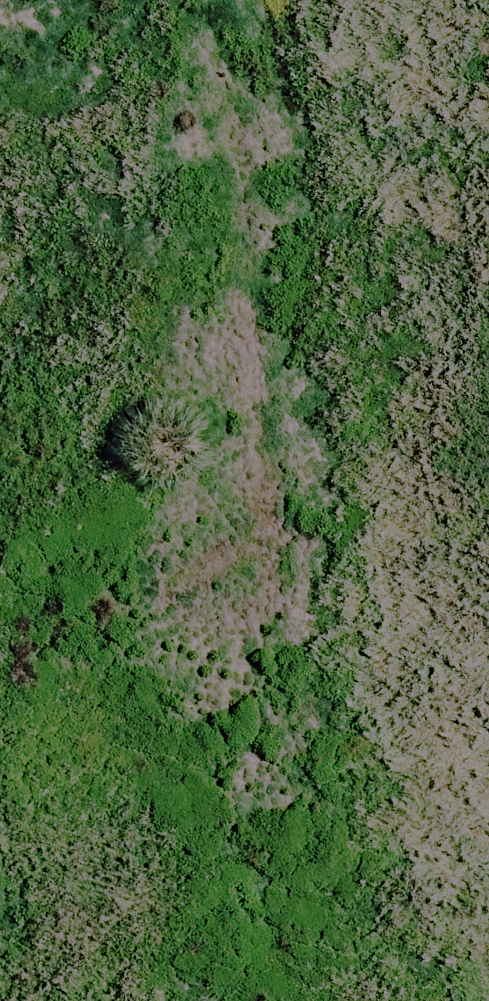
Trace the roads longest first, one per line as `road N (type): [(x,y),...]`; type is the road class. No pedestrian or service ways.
road 1 (unknown): [(0,894),(488,386)]
road 2 (unknown): [(0,197),(272,611)]

